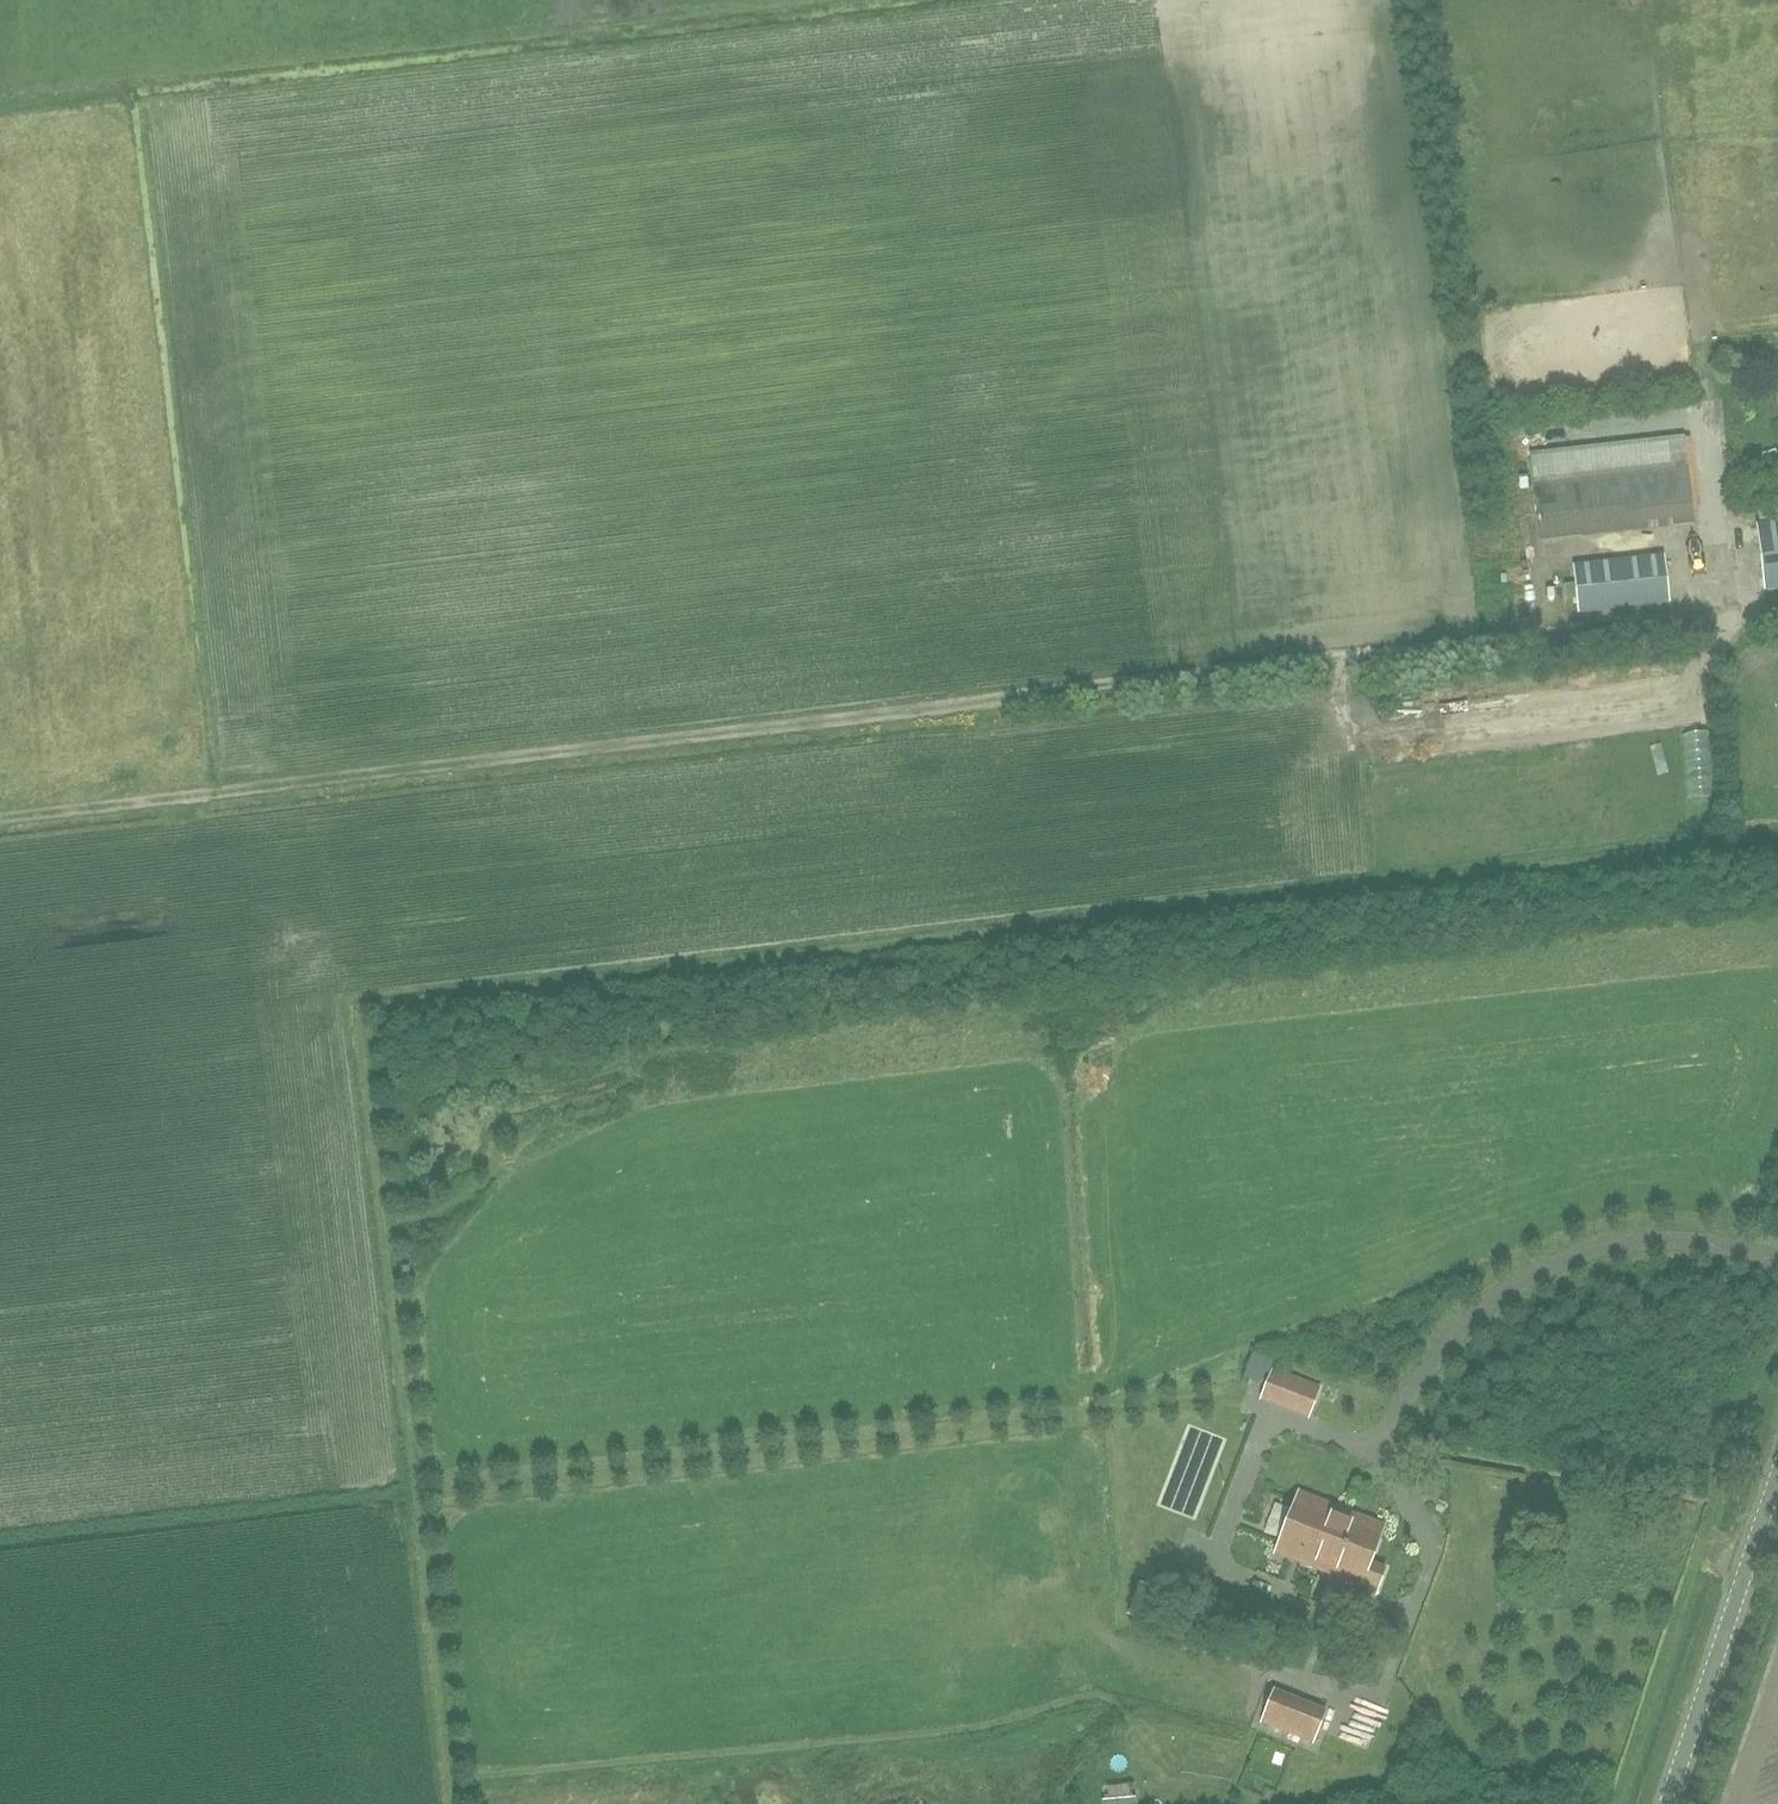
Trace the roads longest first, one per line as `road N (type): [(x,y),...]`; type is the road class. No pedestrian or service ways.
road 1 (tertiary): [(1661,1803),(1777,1474)]

